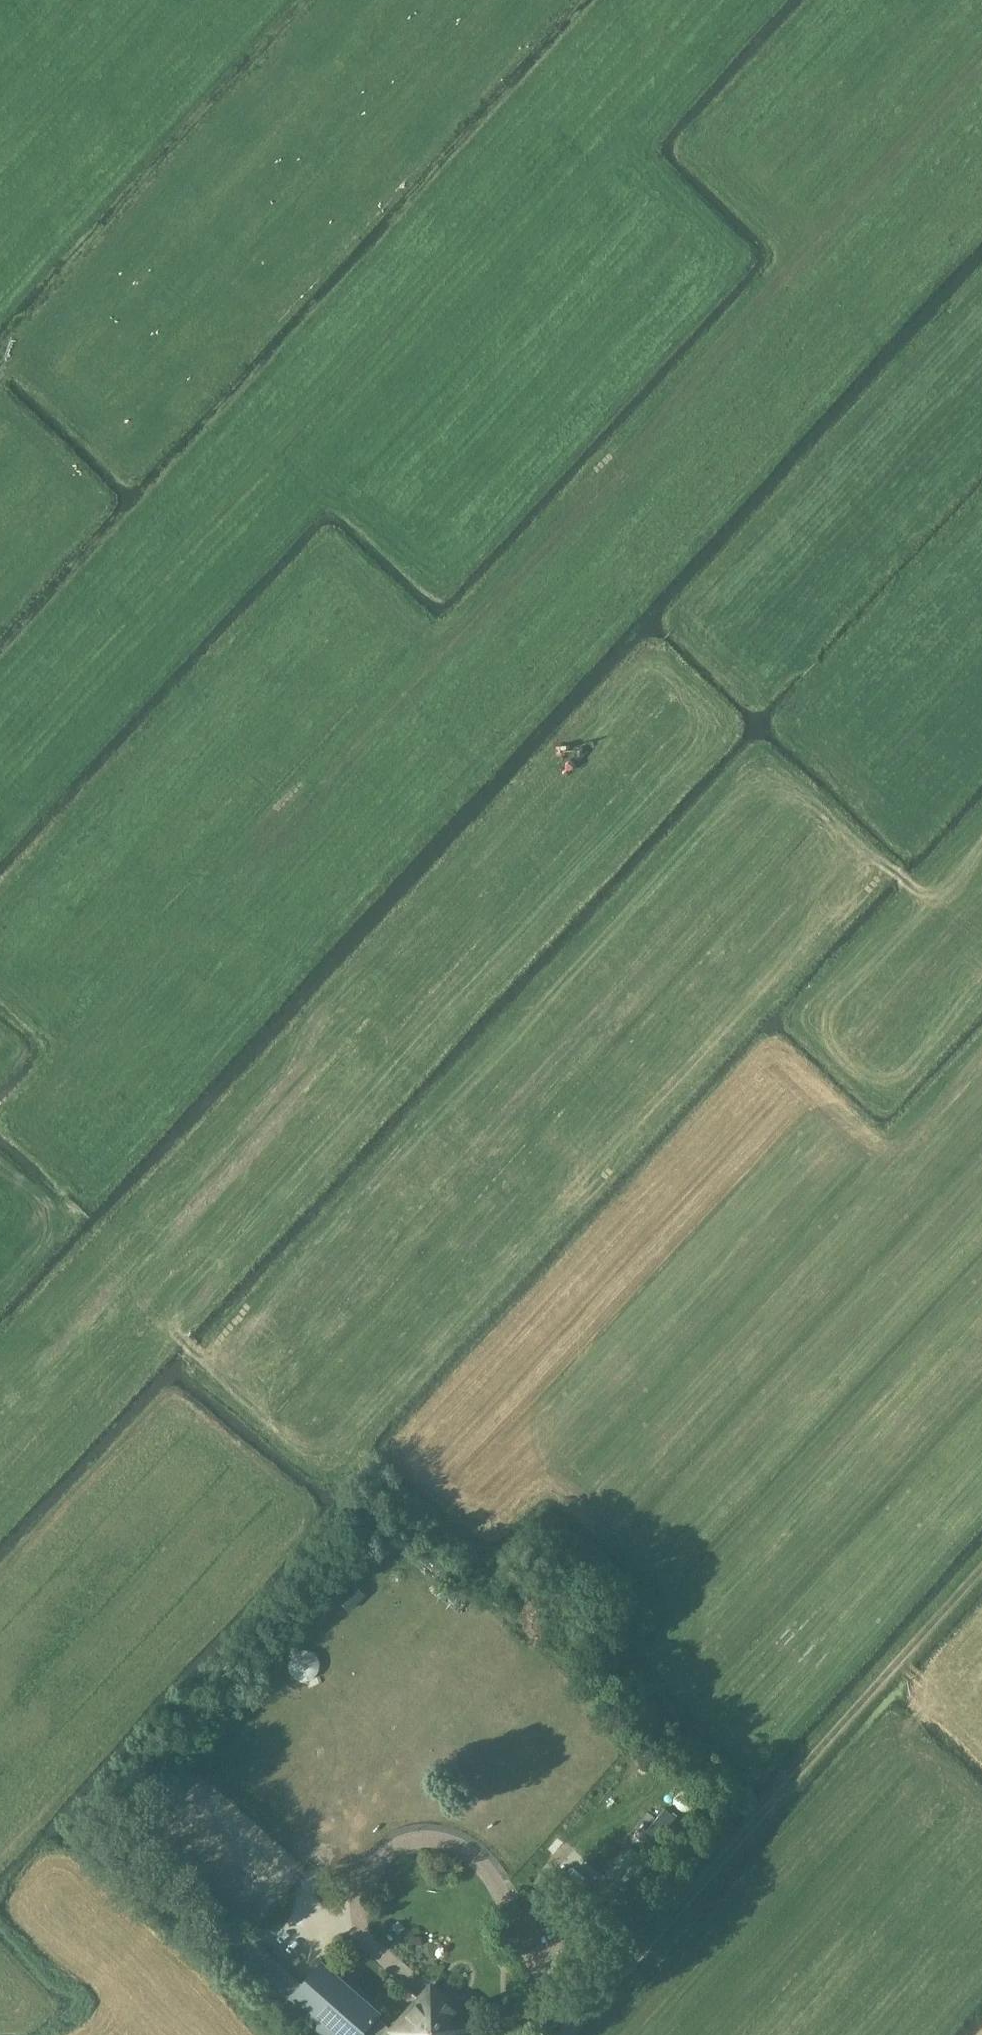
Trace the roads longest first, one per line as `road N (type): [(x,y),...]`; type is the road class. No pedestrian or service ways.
road 1 (track): [(598,2003),(981,1566)]

